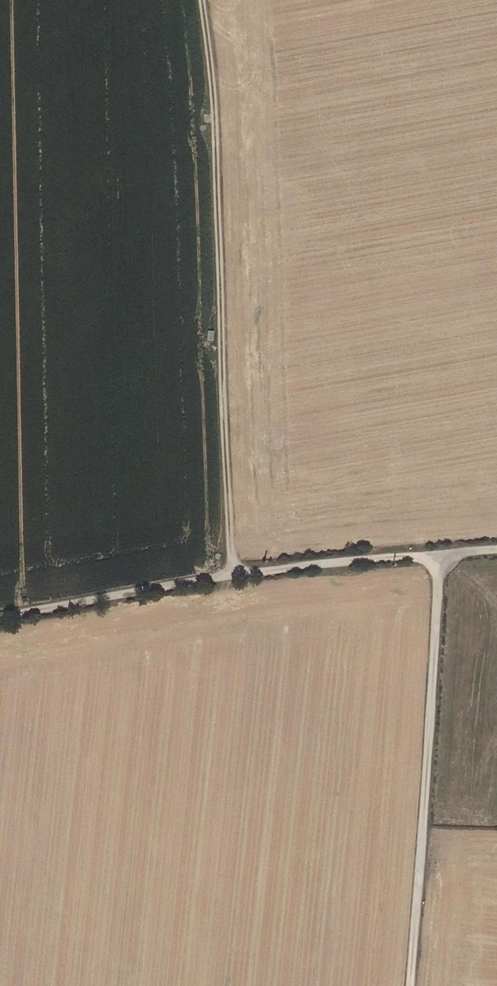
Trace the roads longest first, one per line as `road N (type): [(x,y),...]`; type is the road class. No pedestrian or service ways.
road 1 (track): [(232,573),(203,0)]
road 2 (track): [(496,553),(232,573),(0,620)]
road 3 (track): [(407,985),(442,555)]

